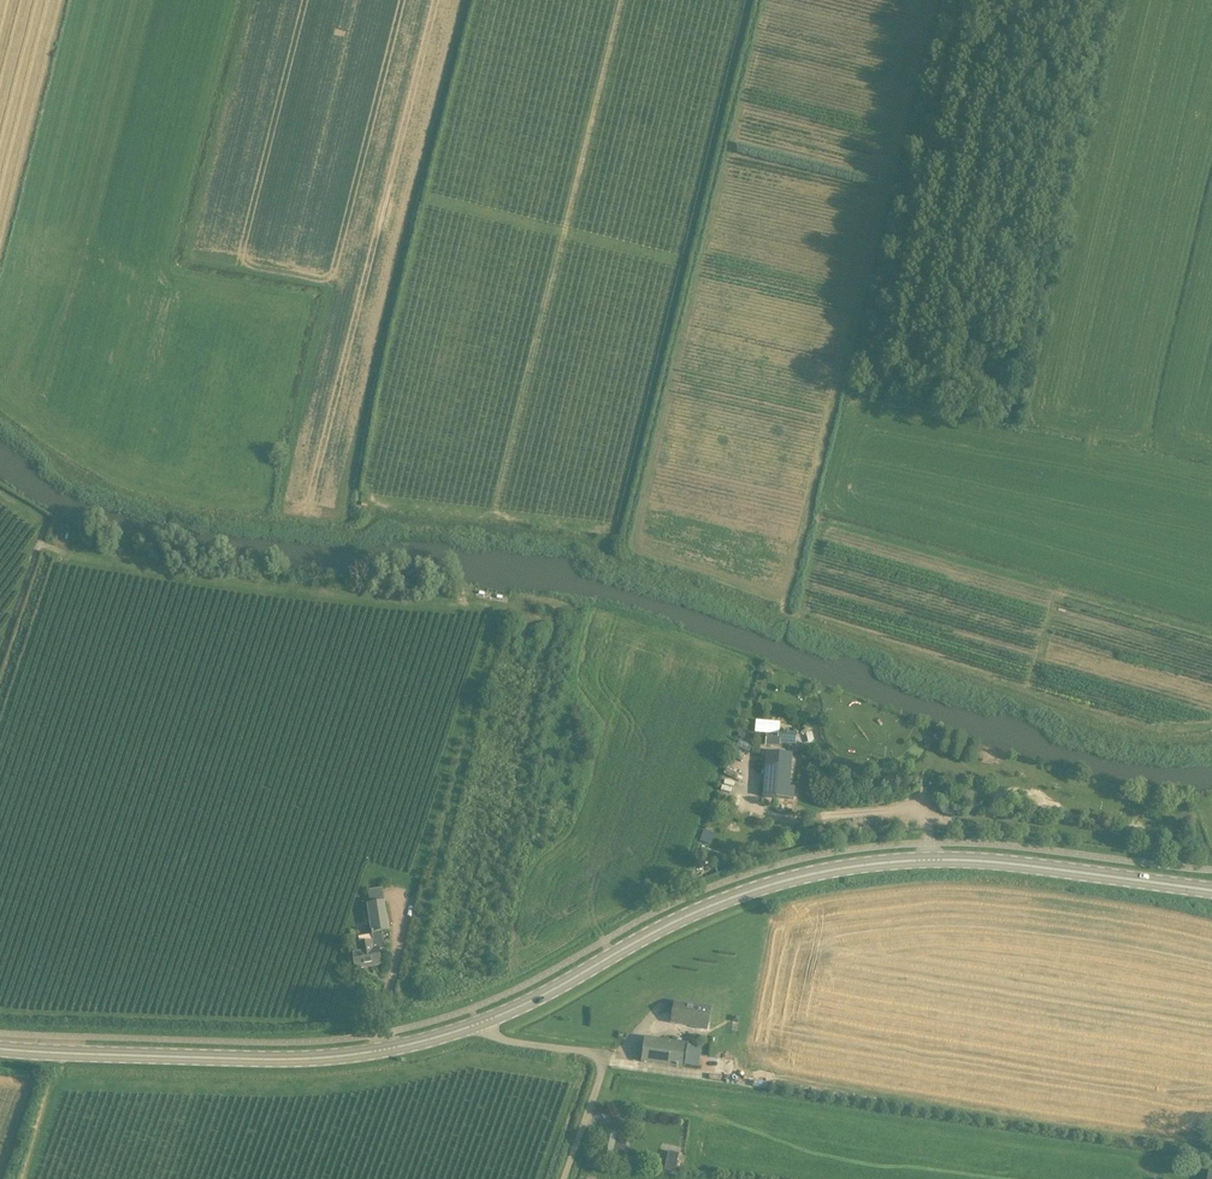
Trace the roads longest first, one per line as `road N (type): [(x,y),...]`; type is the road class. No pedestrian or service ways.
road 1 (primary): [(480,1023),(691,914),(818,873),(980,861),(1211,893)]
road 2 (primary): [(480,1023),(419,1044),(285,1061),(0,1048)]
road 3 (unclassified): [(564,1178),(600,1079),(599,1059),(499,1039),(480,1023)]

